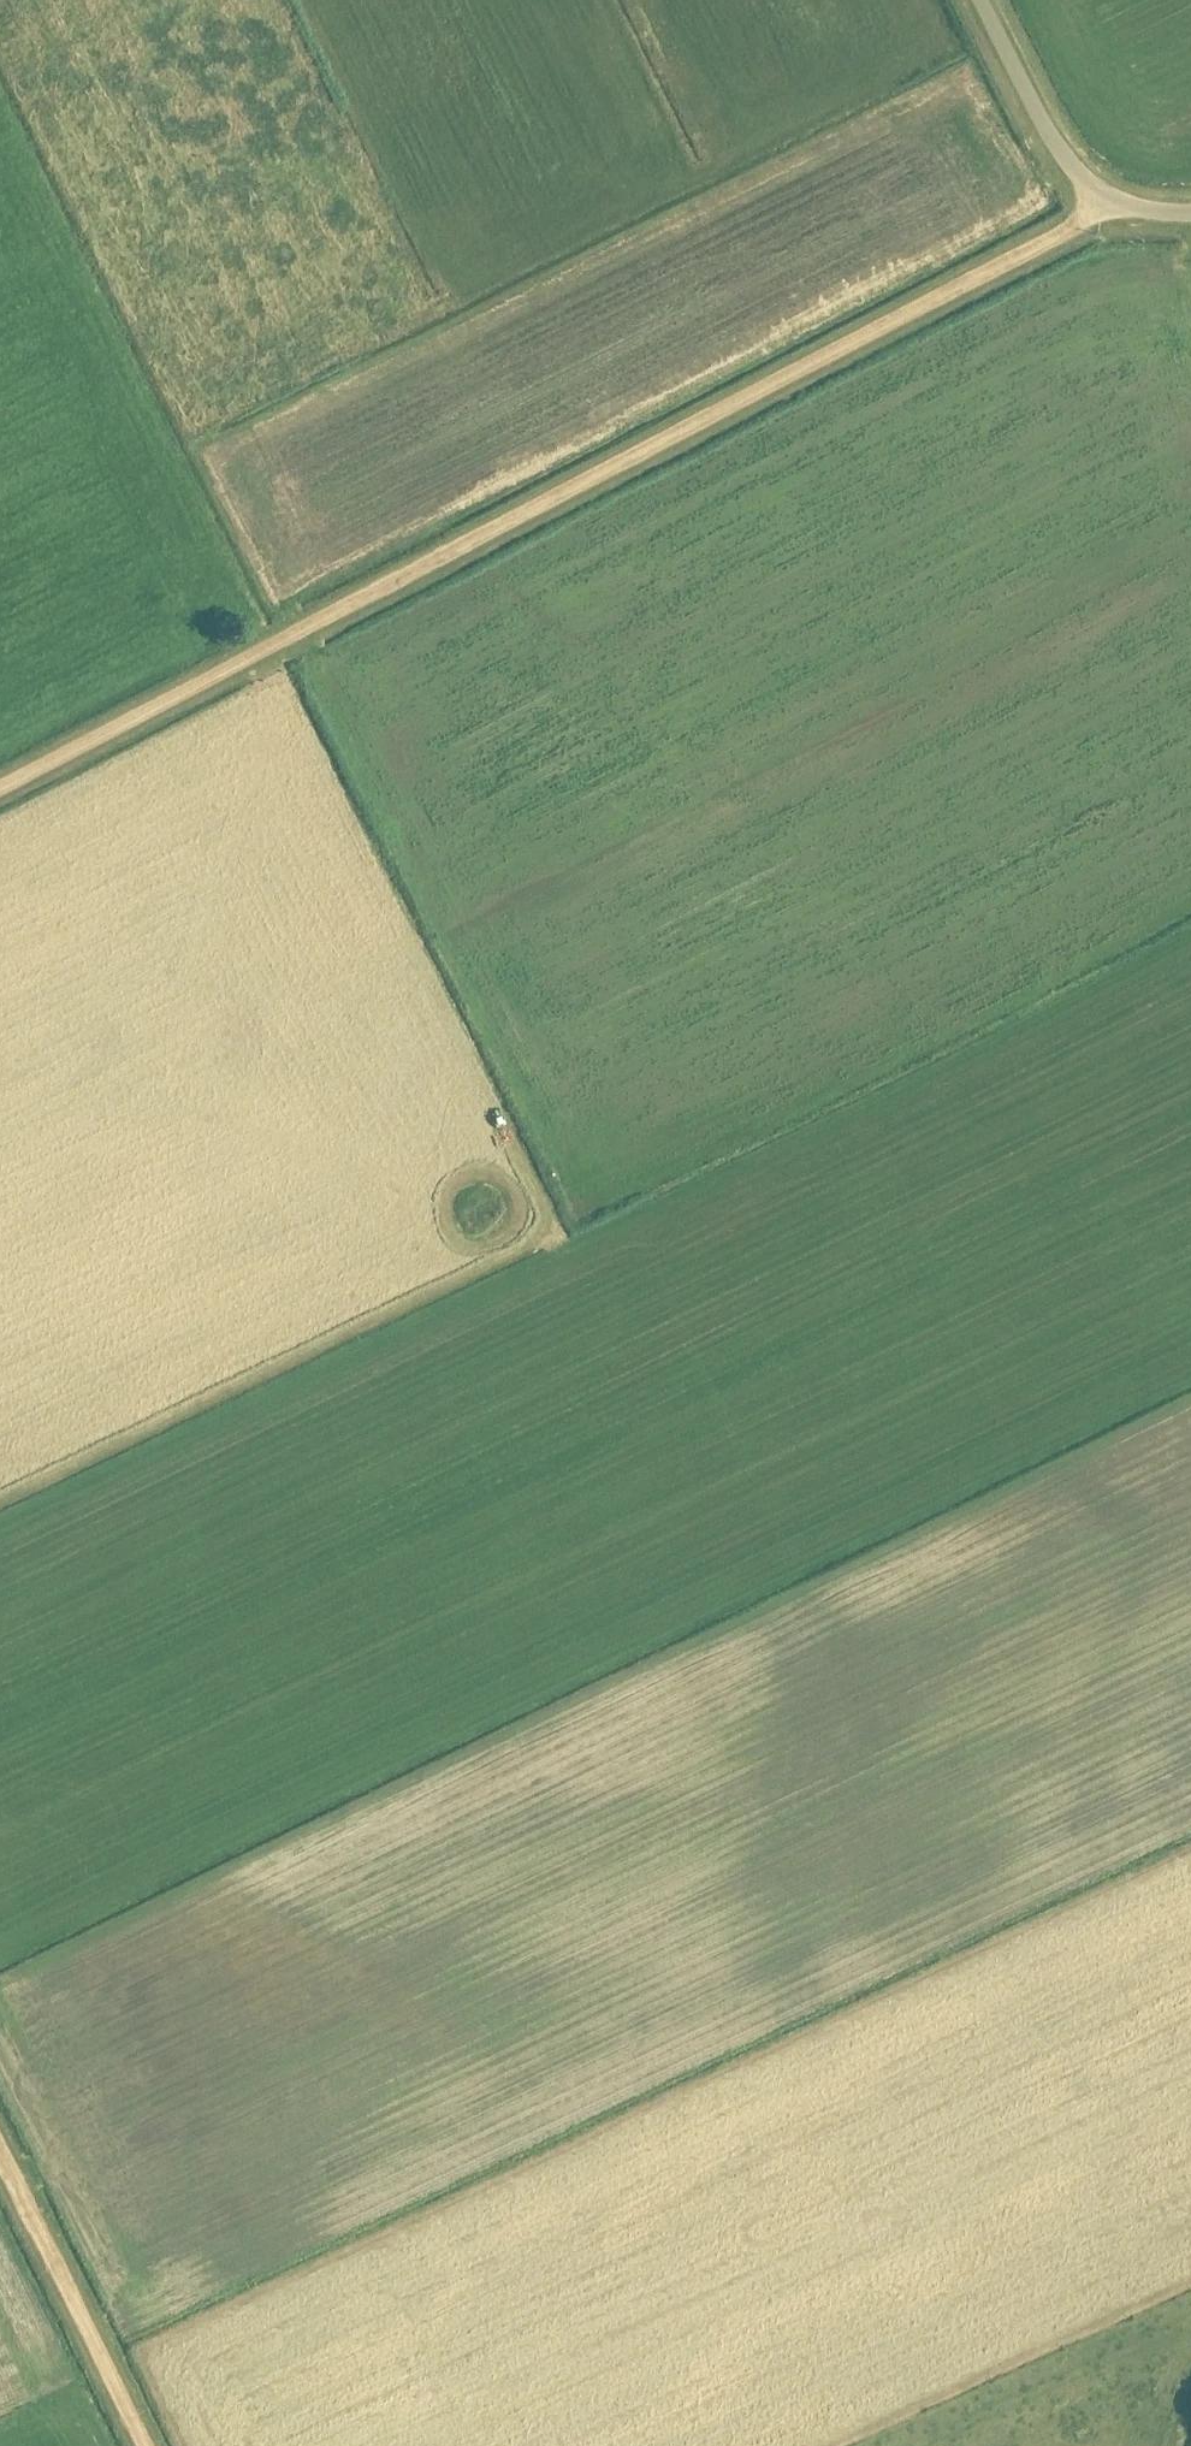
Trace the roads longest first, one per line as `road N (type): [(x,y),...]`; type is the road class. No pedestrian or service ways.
road 1 (track): [(0,785),(1107,204)]
road 2 (unclassified): [(1190,214),(1127,210),(1077,183),(972,0)]
road 3 (track): [(136,2445),(0,2164)]

